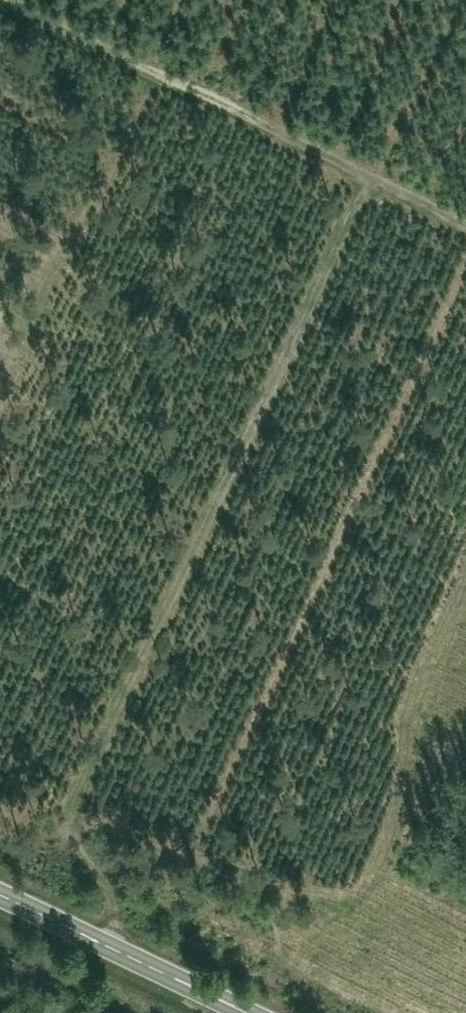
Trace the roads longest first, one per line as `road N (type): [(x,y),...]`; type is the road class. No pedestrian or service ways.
road 1 (track): [(452,0),(67,802),(85,854),(128,884),(138,907),(122,955)]
road 2 (track): [(1,0),(465,220)]
road 3 (secondary): [(242,1012),(0,897)]

